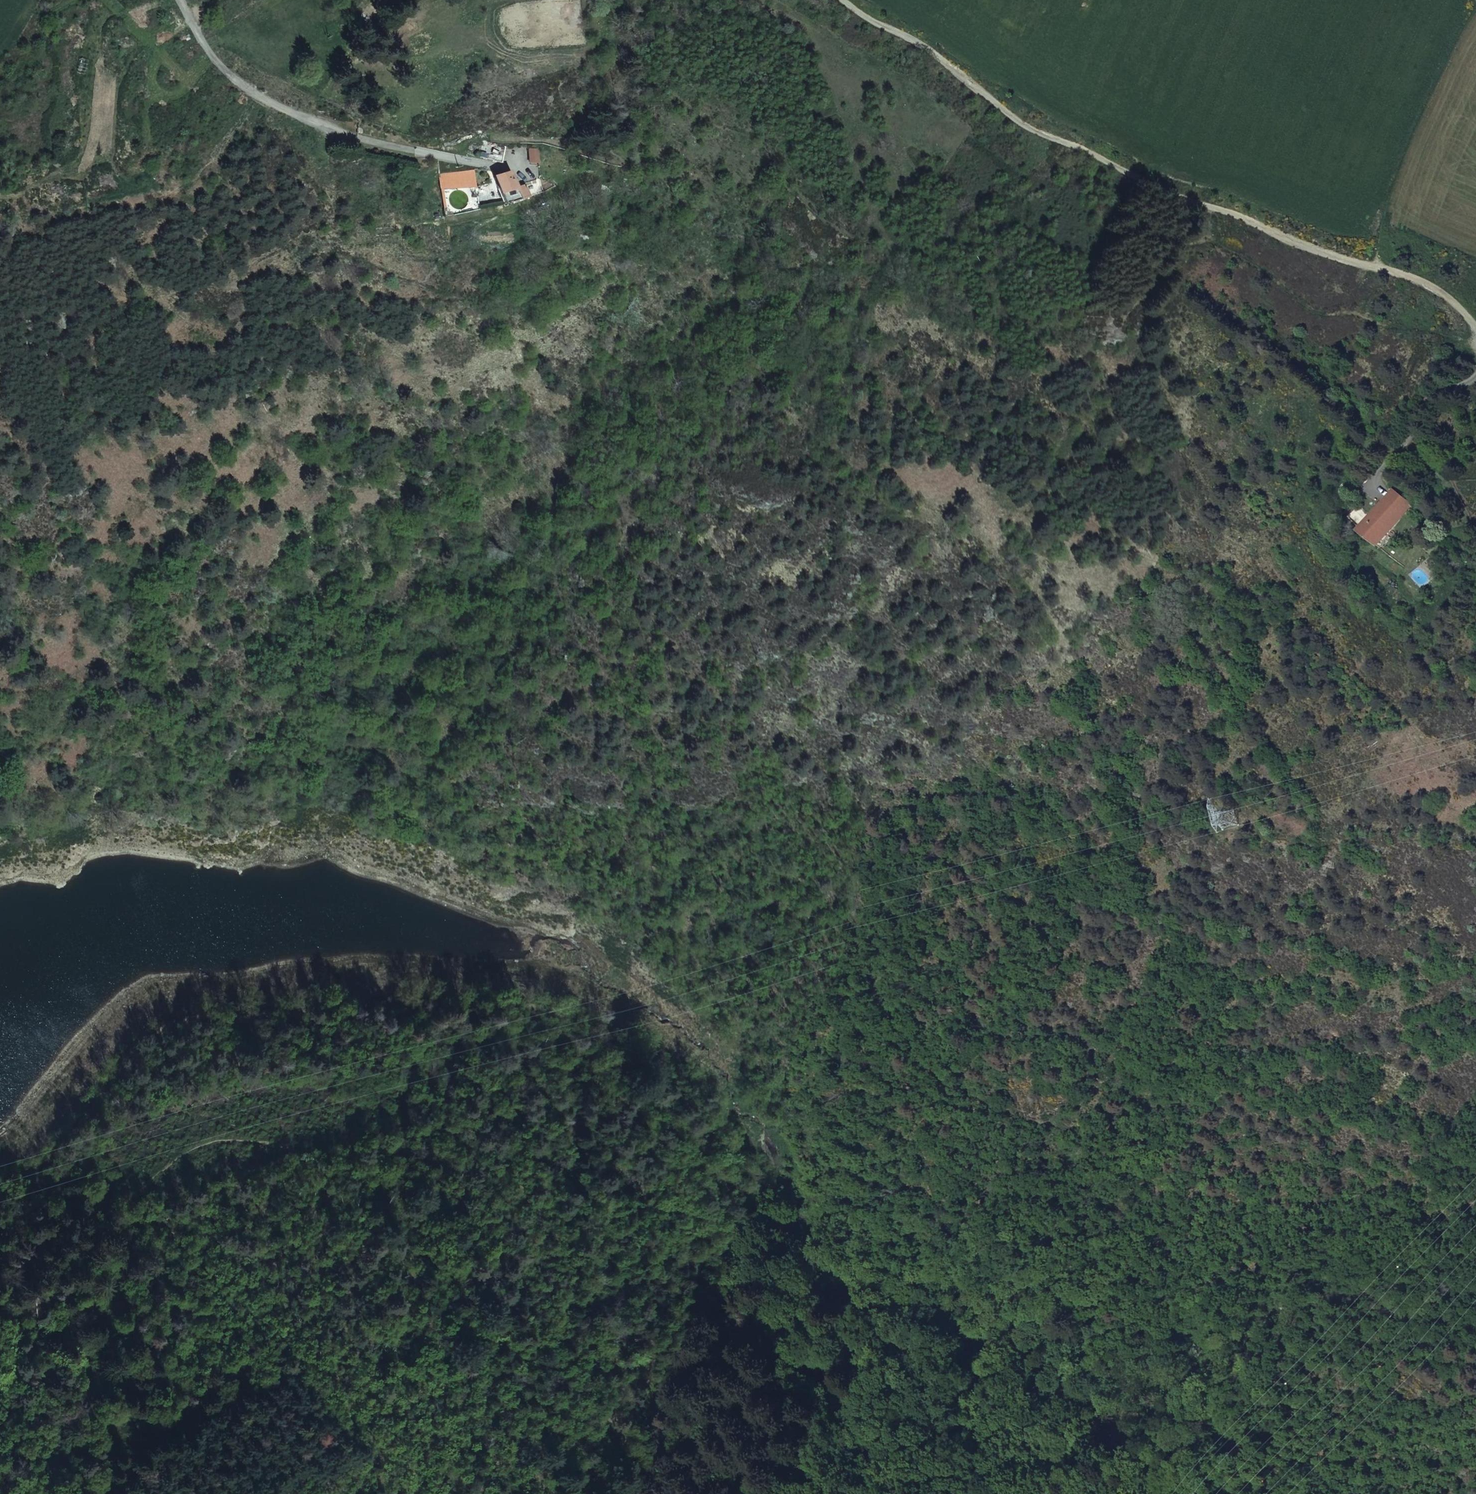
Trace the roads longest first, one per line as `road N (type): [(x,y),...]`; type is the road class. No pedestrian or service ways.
road 1 (track): [(843,0),(913,39),(1044,135),(1316,250),(1410,277),(1475,326)]
road 2 (unclassified): [(538,169),(438,156),(291,113),(221,67),(188,18)]
road 3 (track): [(1378,266),(1394,177),(1471,0)]

